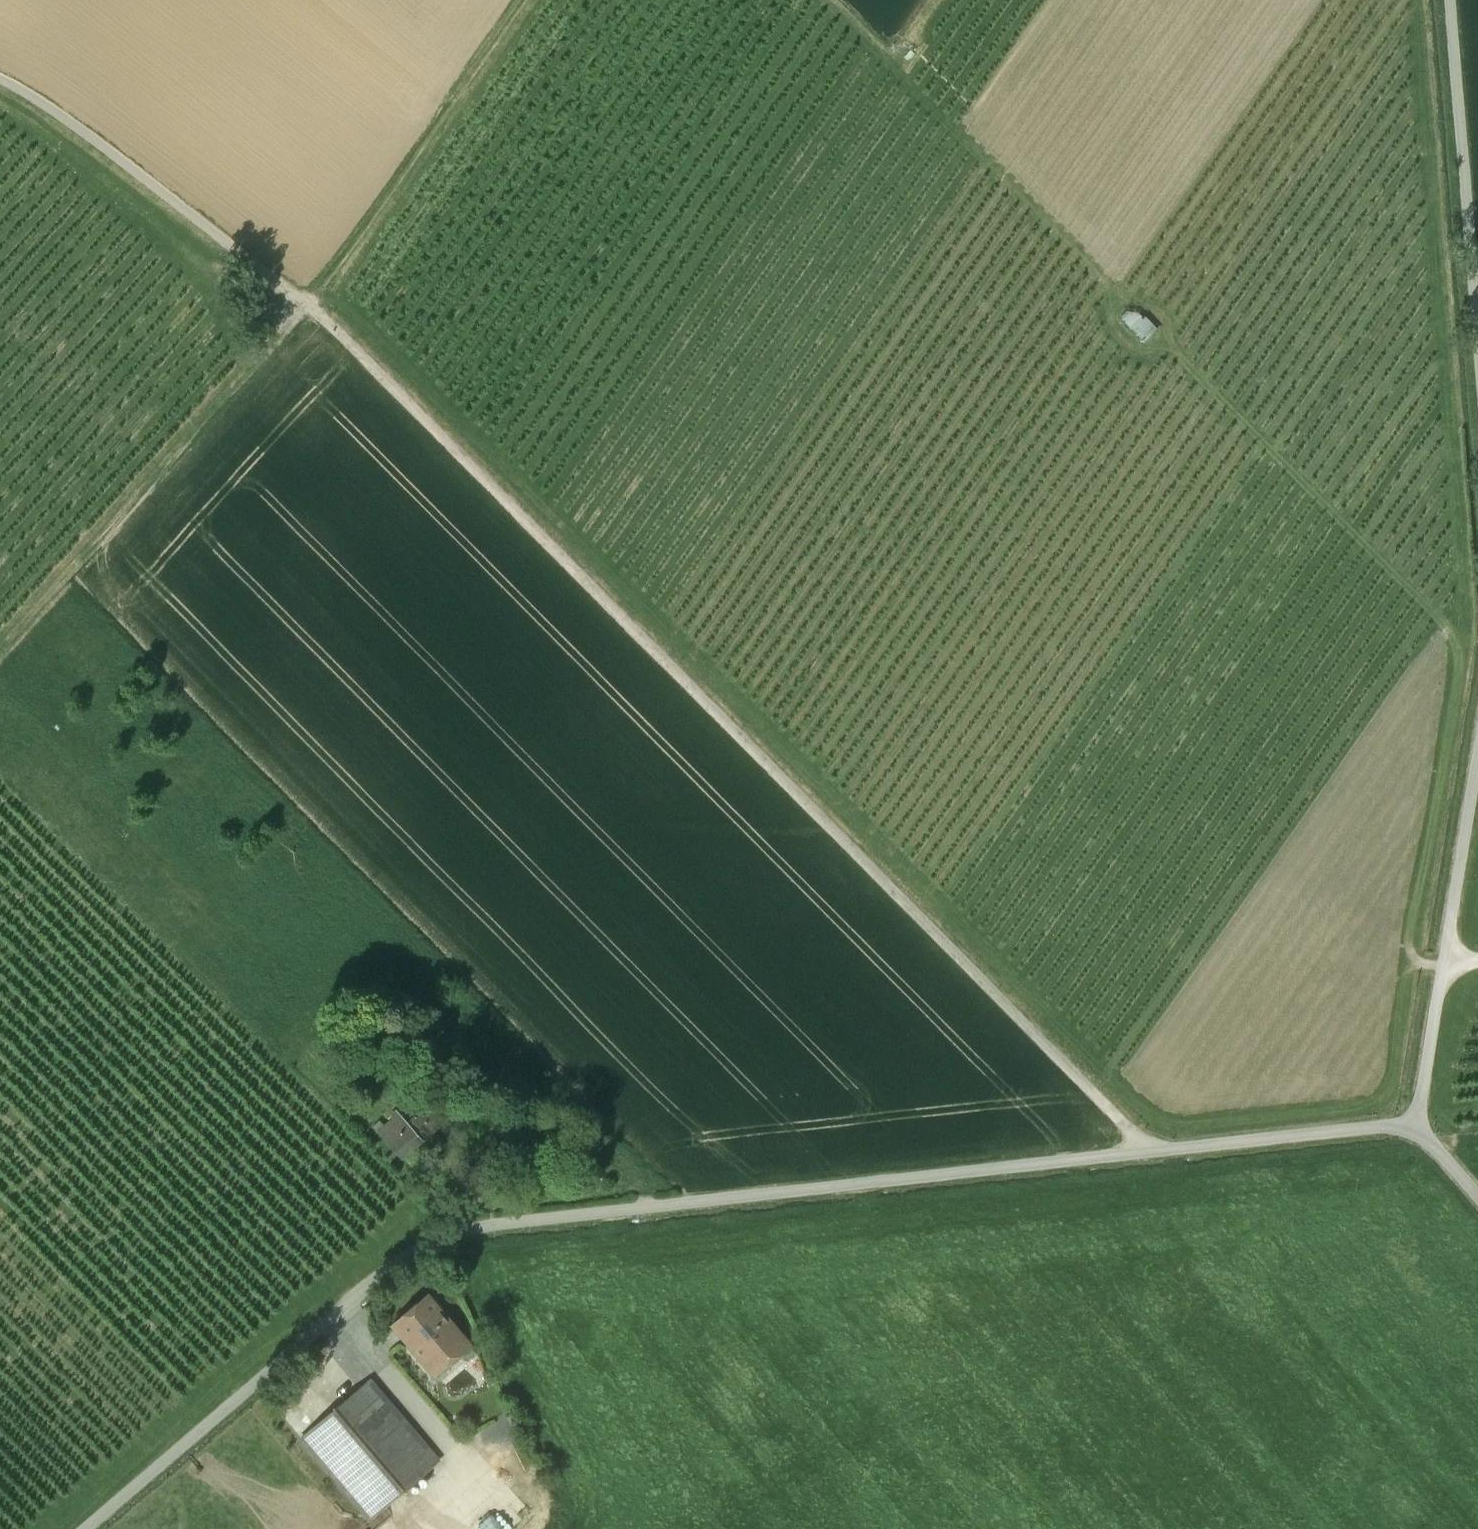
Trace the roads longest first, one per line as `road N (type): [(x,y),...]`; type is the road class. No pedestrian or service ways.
road 1 (track): [(306,304),(1146,1151)]
road 2 (track): [(82,1528),(421,1249),(462,1231),(1146,1151)]
road 3 (track): [(306,304),(0,648)]
road 4 (track): [(1415,1124),(1477,734)]
road 5 (track): [(0,77),(306,304)]
road 6 (track): [(520,0),(306,304)]
road 7 (track): [(1477,323),(1450,0)]
road 8 (track): [(1146,1151),(1415,1124)]

